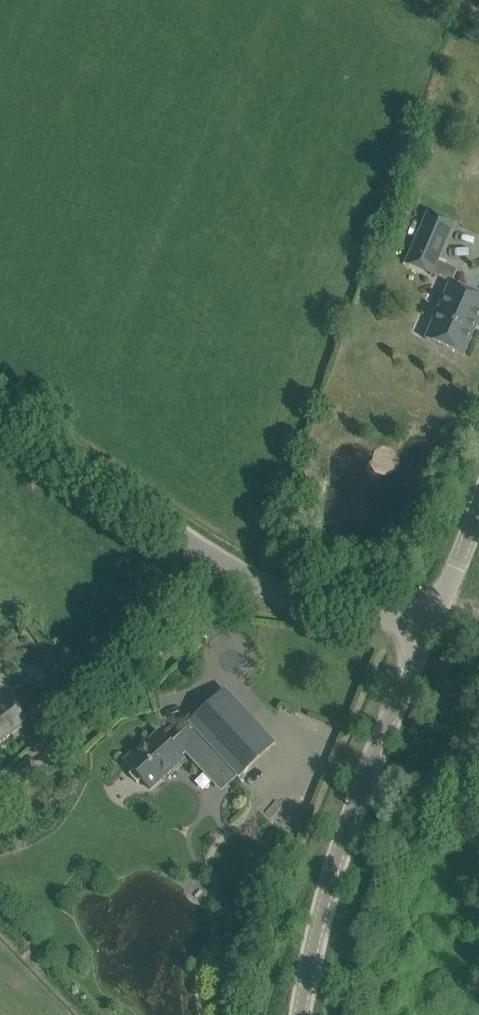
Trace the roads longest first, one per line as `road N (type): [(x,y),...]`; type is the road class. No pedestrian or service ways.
road 1 (unclassified): [(299,1014),(341,845),(426,628)]
road 2 (unclassified): [(246,579),(0,798)]
road 3 (unclassified): [(0,425),(36,437),(246,579)]
road 4 (unclassified): [(246,579),(426,628)]
road 5 (unclassified): [(426,628),(478,507)]

